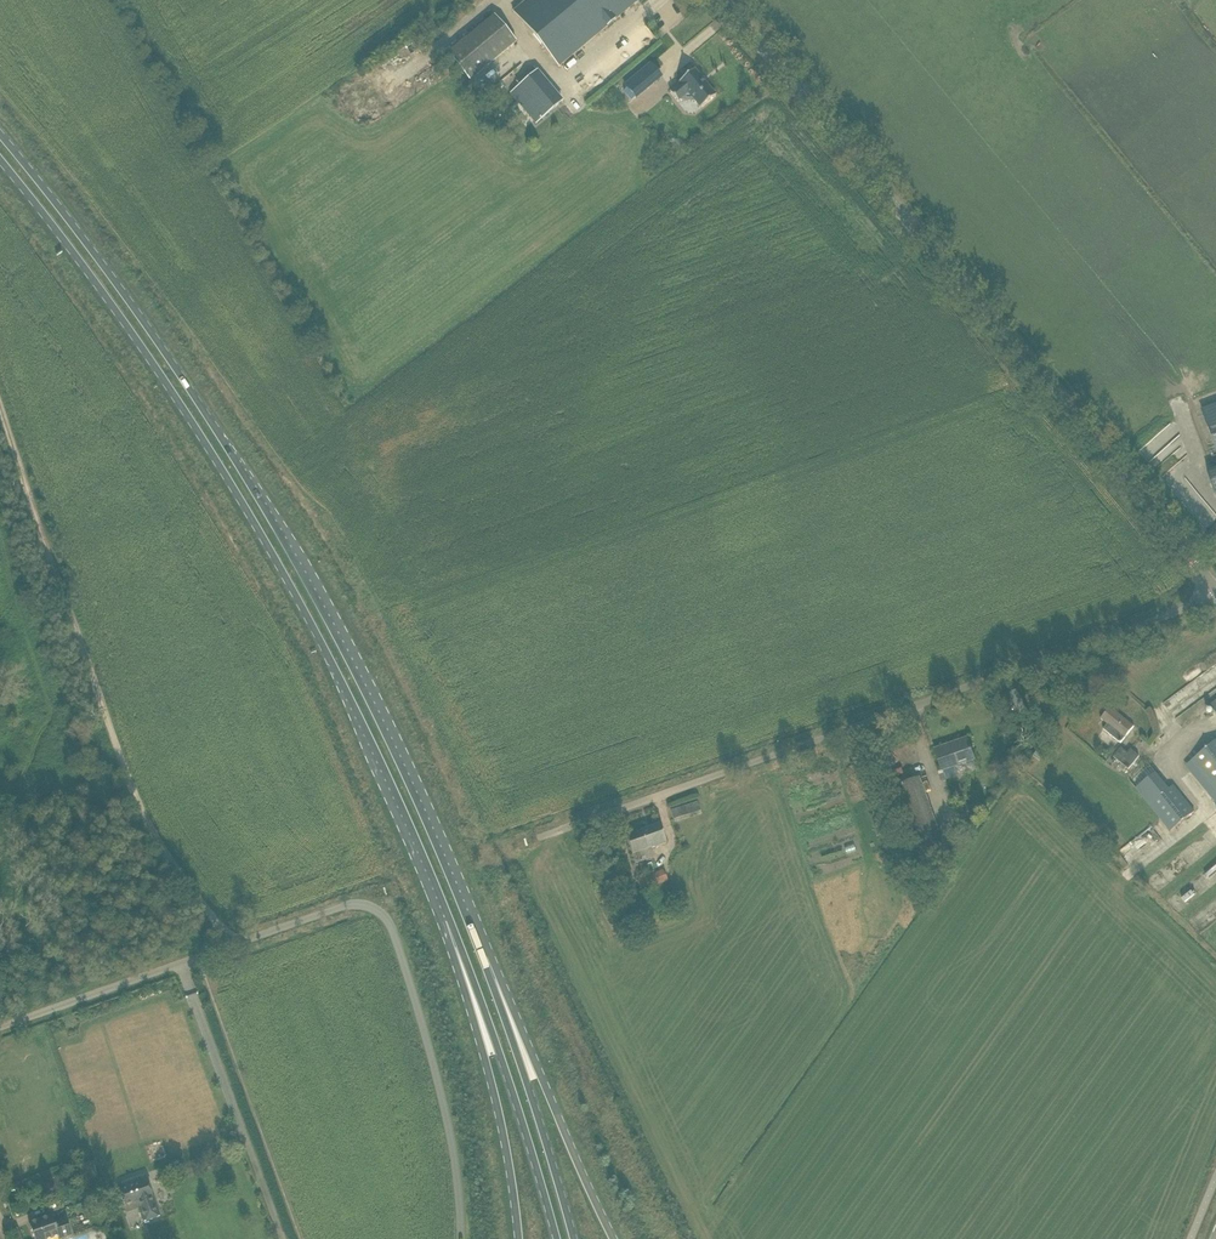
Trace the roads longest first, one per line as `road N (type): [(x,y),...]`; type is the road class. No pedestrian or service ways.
road 1 (primary): [(474,938),(355,672),(238,461),(99,260),(0,136)]
road 2 (primary): [(0,161),(156,368),(281,569),(450,919)]
road 3 (unclassified): [(737,0),(1215,583)]
road 4 (unclassified): [(0,1026),(354,901),(374,905),(393,932),(441,1103),(459,1238)]
road 5 (unclassified): [(539,837),(1215,599)]
road 6 (track): [(0,418),(132,792),(159,851),(231,946)]
road 7 (primary): [(450,919),(556,1238)]
road 8 (primary): [(614,1238),(474,938)]
road 9 (primary): [(450,919),(507,1152),(518,1238)]
road 10 (primary): [(572,1238),(474,938)]

